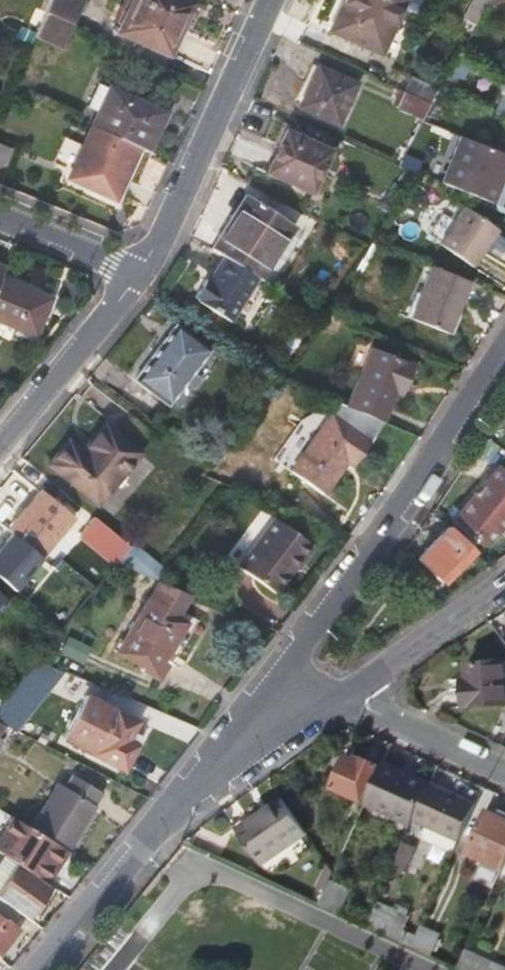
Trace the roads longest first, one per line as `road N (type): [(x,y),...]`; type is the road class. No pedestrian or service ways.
road 1 (tertiary): [(504,361),(199,771)]
road 2 (residential): [(134,282),(169,229),(275,0)]
road 3 (tertiary): [(38,969),(199,771)]
road 4 (residential): [(0,444),(134,282)]
road 5 (tertiary): [(341,695),(504,581)]
road 6 (unclassified): [(341,695),(504,772)]
road 7 (tertiary): [(199,771),(341,695)]
road 8 (residential): [(0,223),(134,282)]

